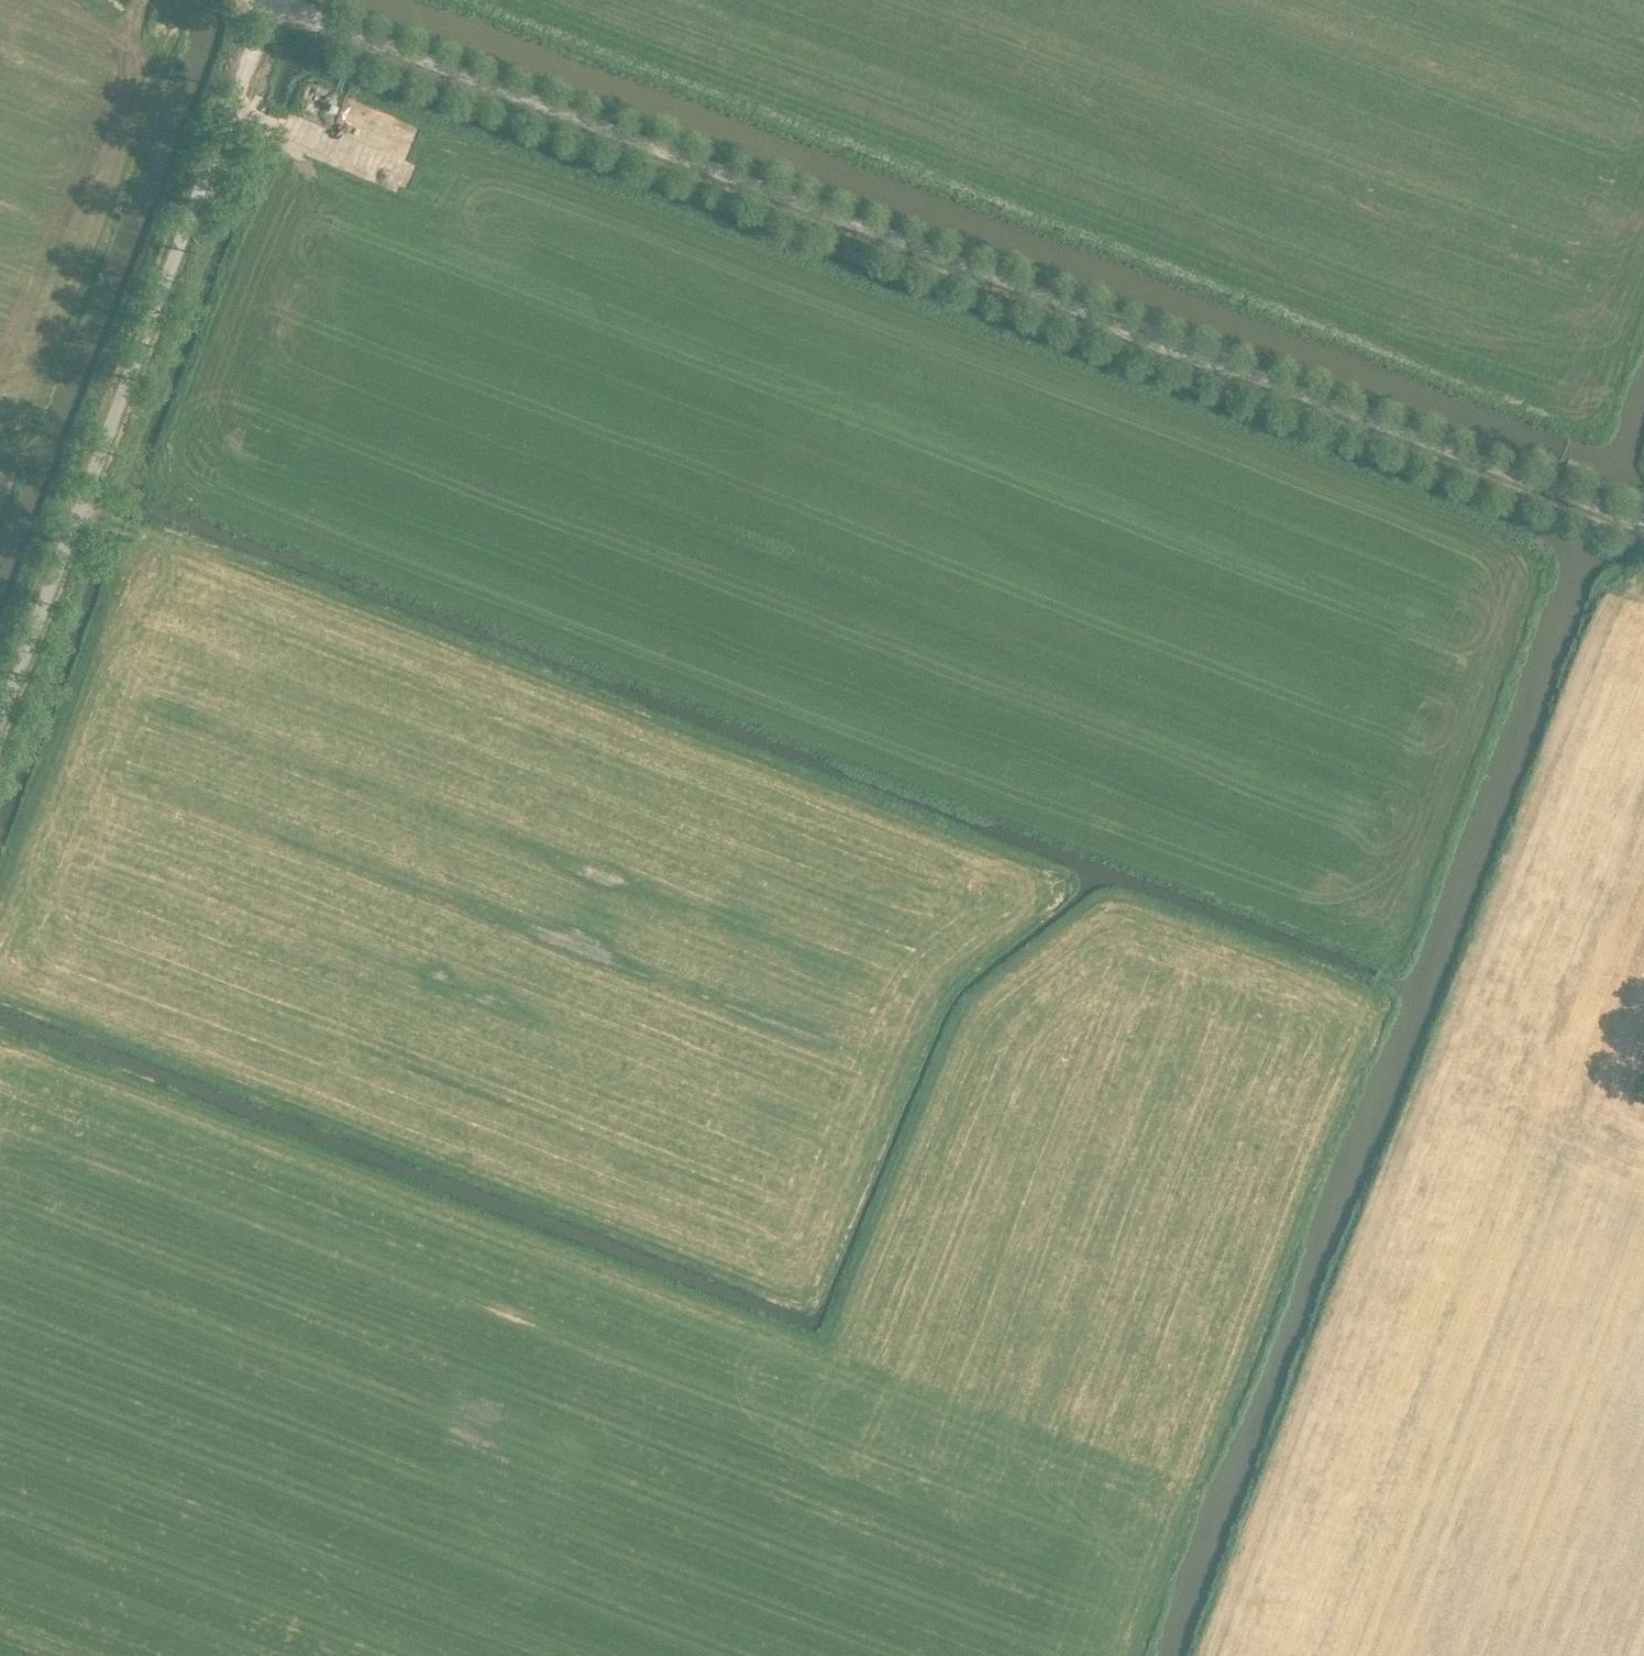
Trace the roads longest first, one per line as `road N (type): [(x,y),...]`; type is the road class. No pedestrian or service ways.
road 1 (unclassified): [(1643,522),(272,0)]
road 2 (unclassified): [(0,718),(269,0)]

